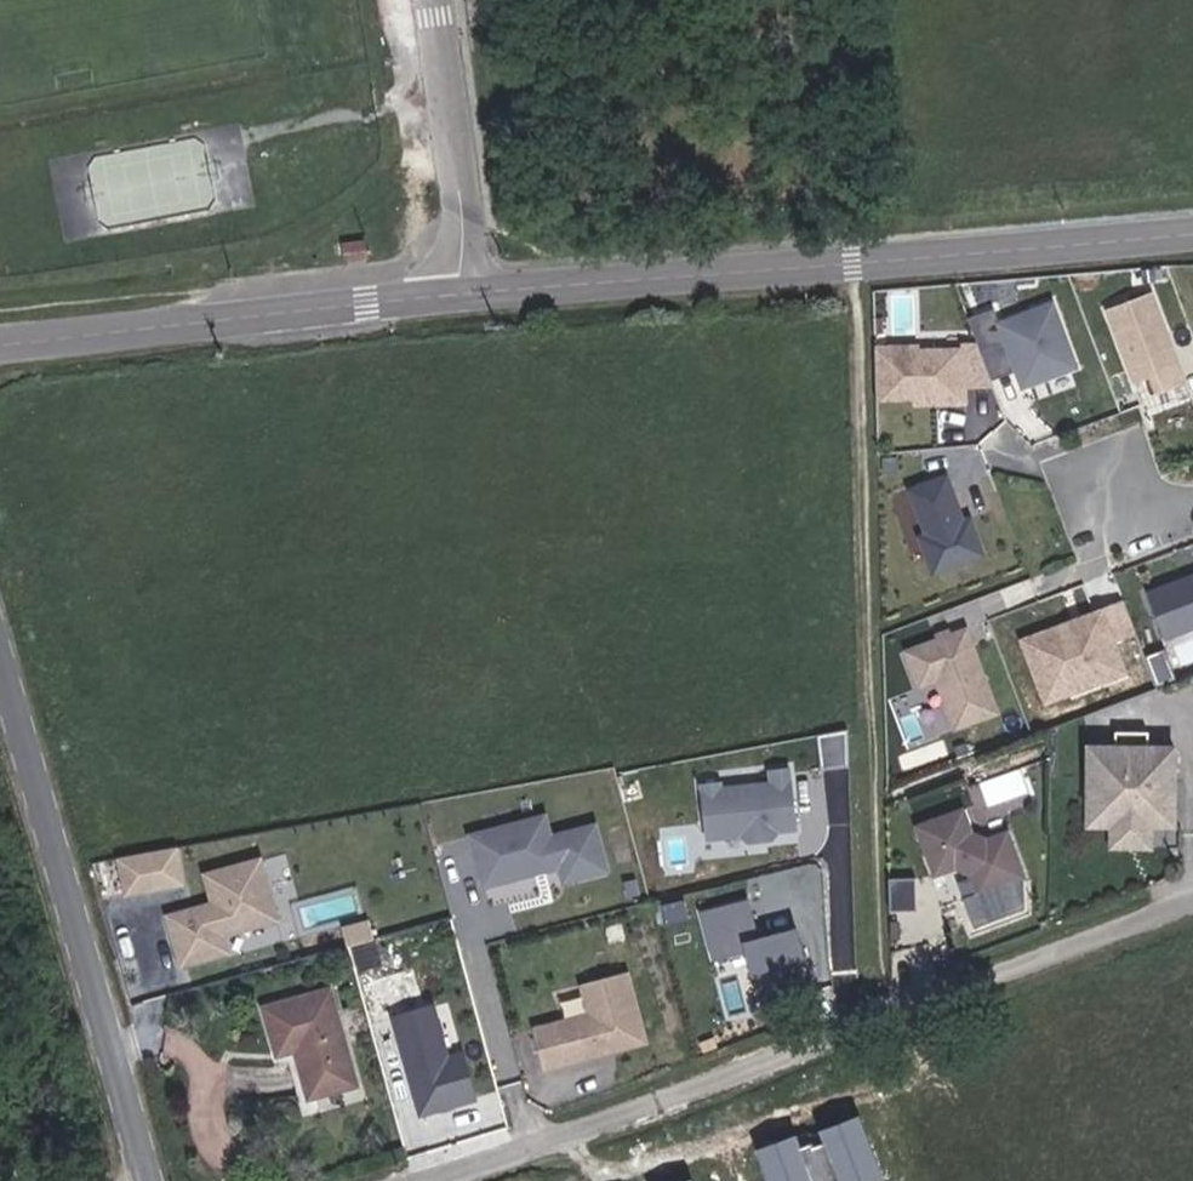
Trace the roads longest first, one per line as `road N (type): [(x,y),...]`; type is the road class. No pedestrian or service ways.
road 1 (unclassified): [(394,1180),(773,1062),(1192,905)]
road 2 (secondary): [(1192,229),(465,289)]
road 3 (tertiary): [(158,1180),(0,631)]
road 4 (secondary): [(465,289),(0,344)]
road 5 (residential): [(432,0),(465,289)]

